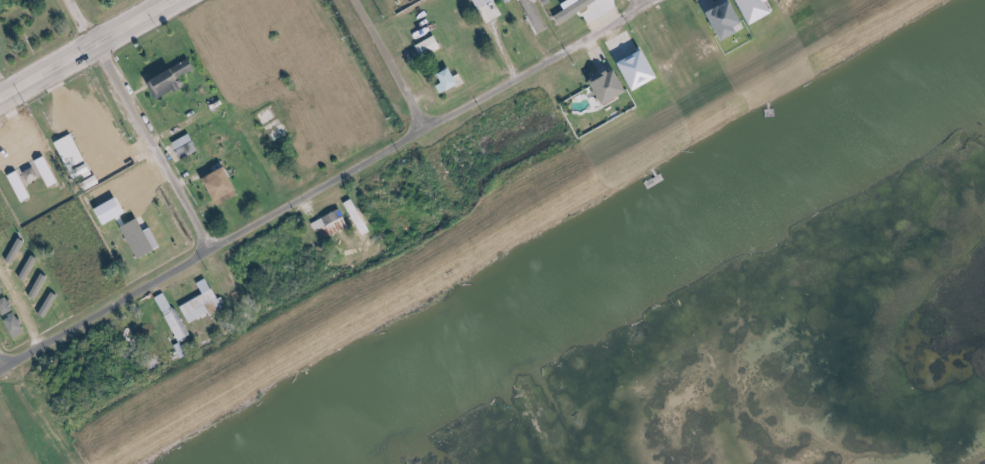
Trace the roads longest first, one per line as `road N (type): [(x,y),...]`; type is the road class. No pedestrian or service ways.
road 1 (residential): [(0,366),(654,0)]
road 2 (residential): [(212,249),(72,0)]
road 3 (secondary): [(165,0),(0,93)]
road 4 (residential): [(425,127),(351,0)]

